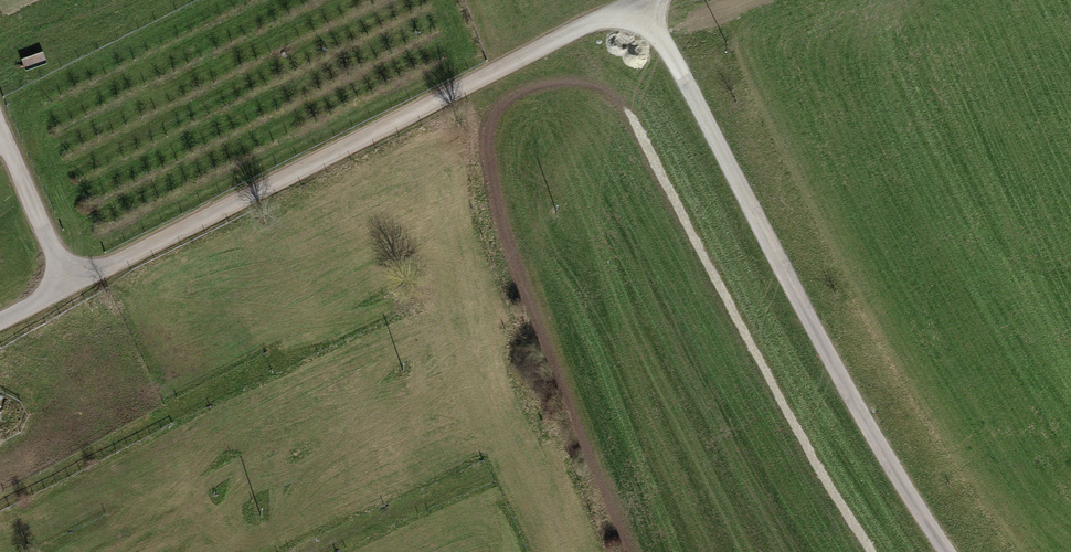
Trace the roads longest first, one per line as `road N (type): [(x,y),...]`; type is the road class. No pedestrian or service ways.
road 1 (track): [(0,319),(501,70),(623,0)]
road 2 (track): [(650,0),(842,378),(950,551)]
road 3 (track): [(74,280),(0,120)]

